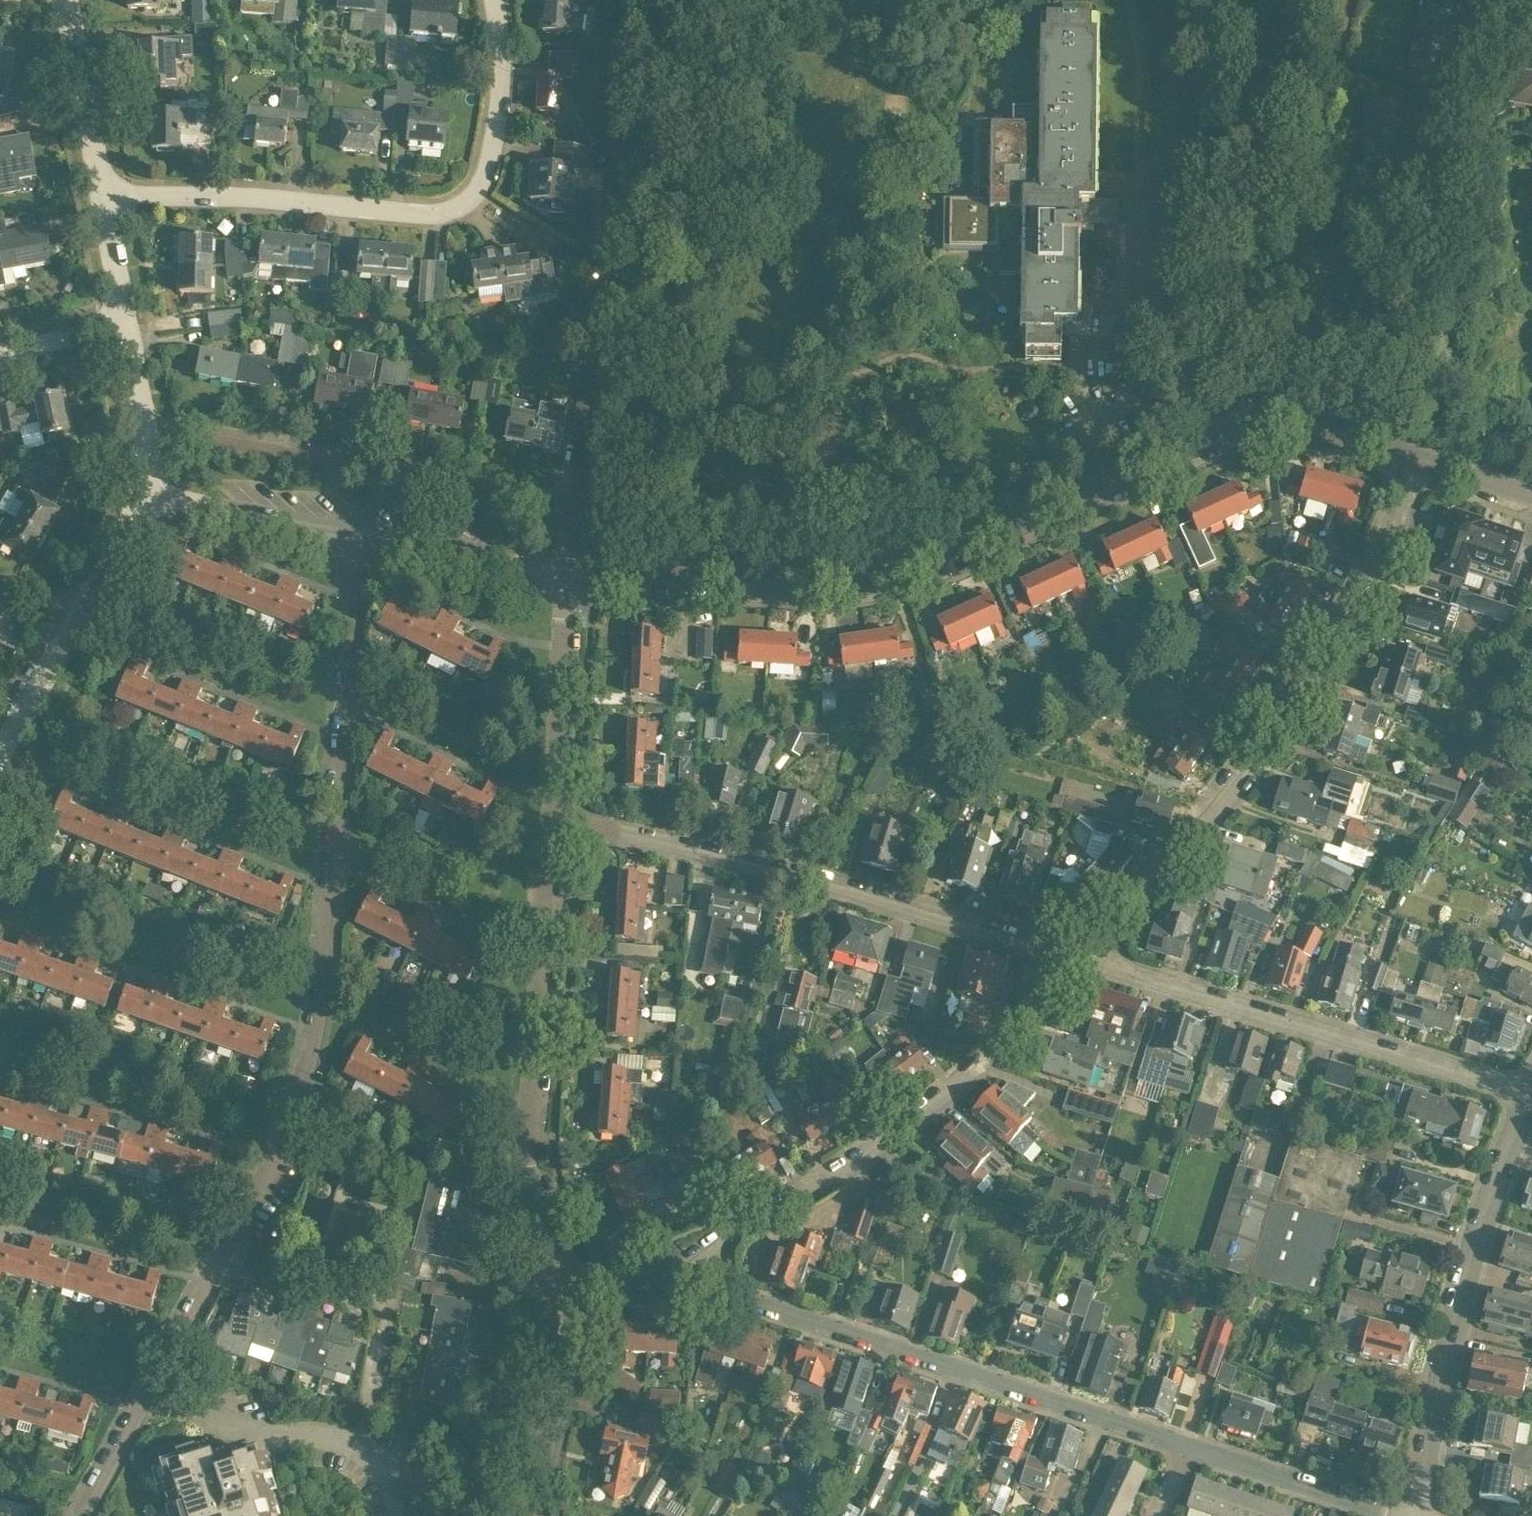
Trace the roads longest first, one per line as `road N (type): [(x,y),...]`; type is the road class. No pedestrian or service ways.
road 1 (residential): [(147,1392),(290,1118),(313,1054),(326,989),(354,532)]
road 2 (residential): [(564,572),(818,588),(873,584),(927,567),(1215,435),(1264,424),(1322,427),(1416,457)]
road 3 (residential): [(1080,957),(1169,866),(1308,686),(1376,571),(1416,457)]
road 4 (residential): [(103,197),(233,195),(448,209),(475,192),(485,173),(500,82),(493,0)]
road 5 (residential): [(1080,957),(782,869),(552,817)]
road 6 (residential): [(1187,1444),(703,1282)]
road 7 (residential): [(703,1282),(736,1227),(865,1151),(958,1082),(1080,957)]
road 8 (residential): [(577,1281),(536,1203),(525,1147),(552,817)]
road 9 (residential): [(1529,1094),(1080,957)]
road 10 (residential): [(1422,1515),(1419,1481),(1475,1244),(1529,1094)]
road 11 (residential): [(570,504),(150,426)]
road 12 (residential): [(426,1515),(420,1486),(383,1452),(319,1434),(256,1434),(147,1392)]
road 13 (residential): [(0,752),(143,494)]
road 14 (residential): [(552,817),(564,572)]
road 15 (residential): [(534,1515),(577,1281)]
road 16 (residential): [(1397,1515),(1187,1444)]
road 17 (residential): [(143,494),(354,532)]
road 18 (residential): [(354,532),(564,572)]
road 19 (residential): [(103,197),(65,0)]
road 20 (residential): [(79,1515),(147,1392)]
road 21 (residential): [(0,358),(126,321)]
road 22 (residential): [(126,321),(103,197)]
road 23 (residential): [(703,1282),(577,1281)]
road 24 (residential): [(1416,457),(1531,497)]

